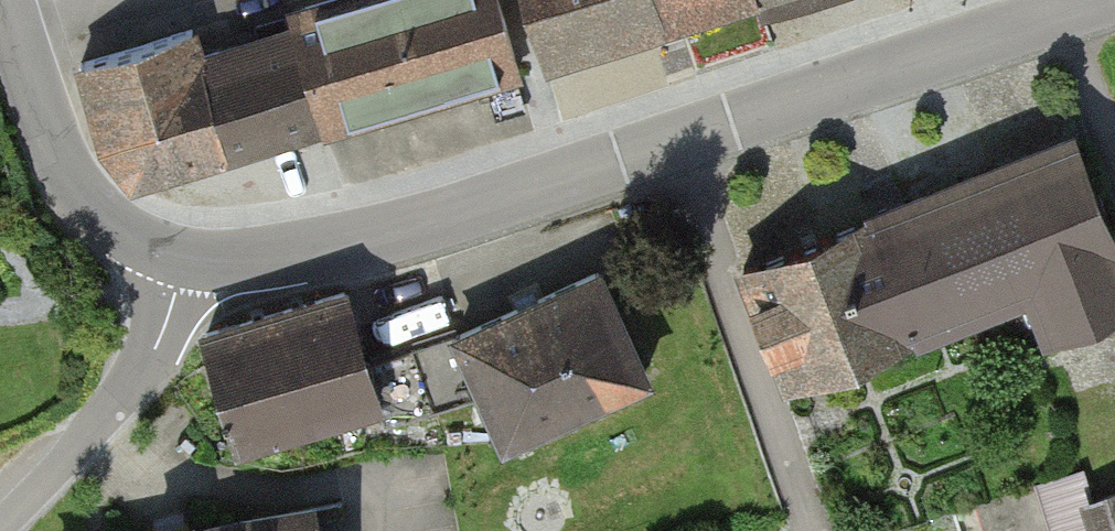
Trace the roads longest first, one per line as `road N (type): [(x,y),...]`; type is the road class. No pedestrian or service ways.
road 1 (tertiary): [(184,264),(251,263),(362,242),(1112,0)]
road 2 (tertiary): [(9,0),(67,173),(97,215),(184,264)]
road 3 (unclassified): [(0,528),(138,379),(184,264)]

